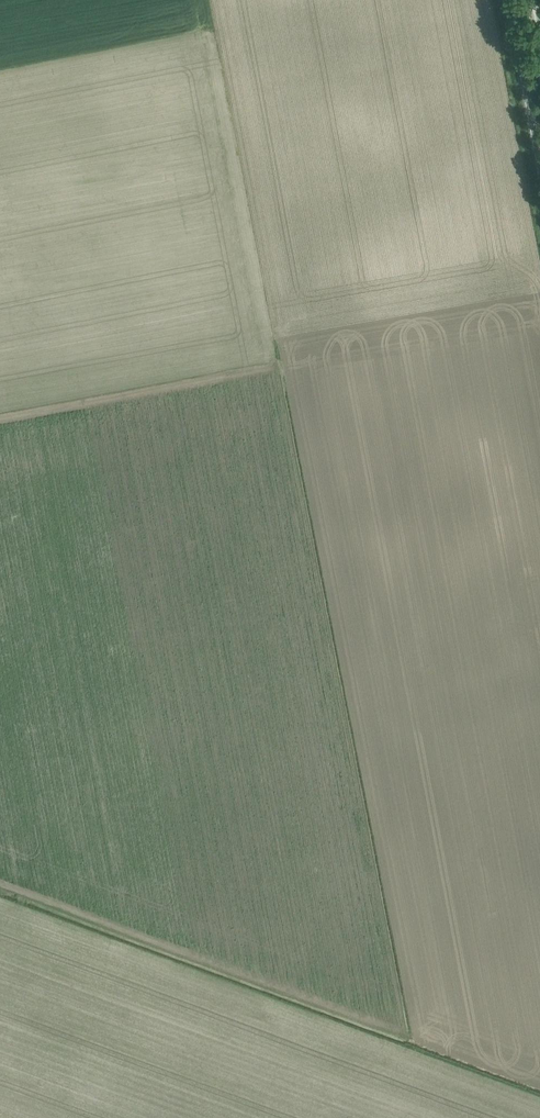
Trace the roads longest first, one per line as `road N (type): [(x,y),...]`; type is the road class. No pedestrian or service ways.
road 1 (unclassified): [(539,148),(513,0)]

